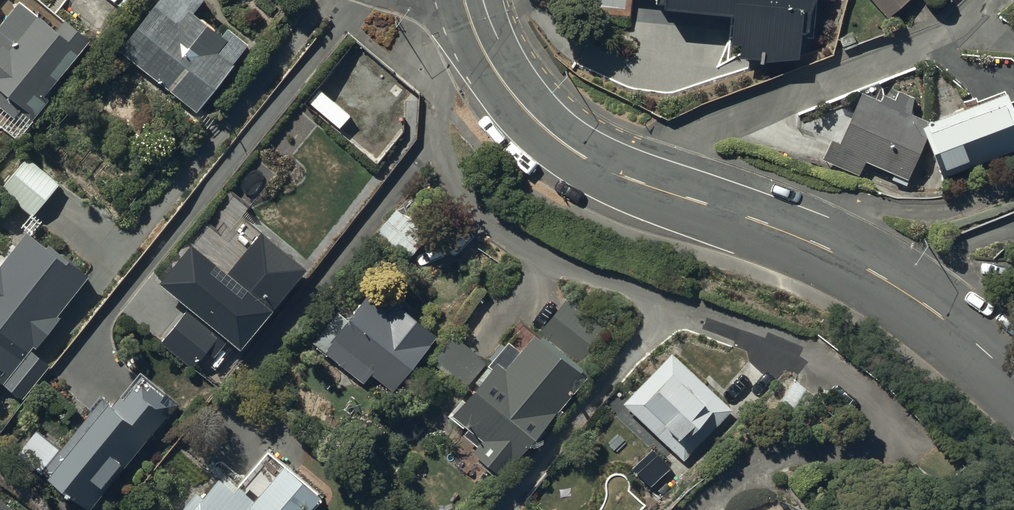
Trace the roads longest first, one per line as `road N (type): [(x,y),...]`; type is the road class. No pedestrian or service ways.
road 1 (unclassified): [(628,178),(831,250),(942,317),(1013,379)]
road 2 (residential): [(991,0),(953,34),(698,138),(628,178)]
road 3 (unclassified): [(464,0),(490,62),(523,107),(585,158),(628,178)]

